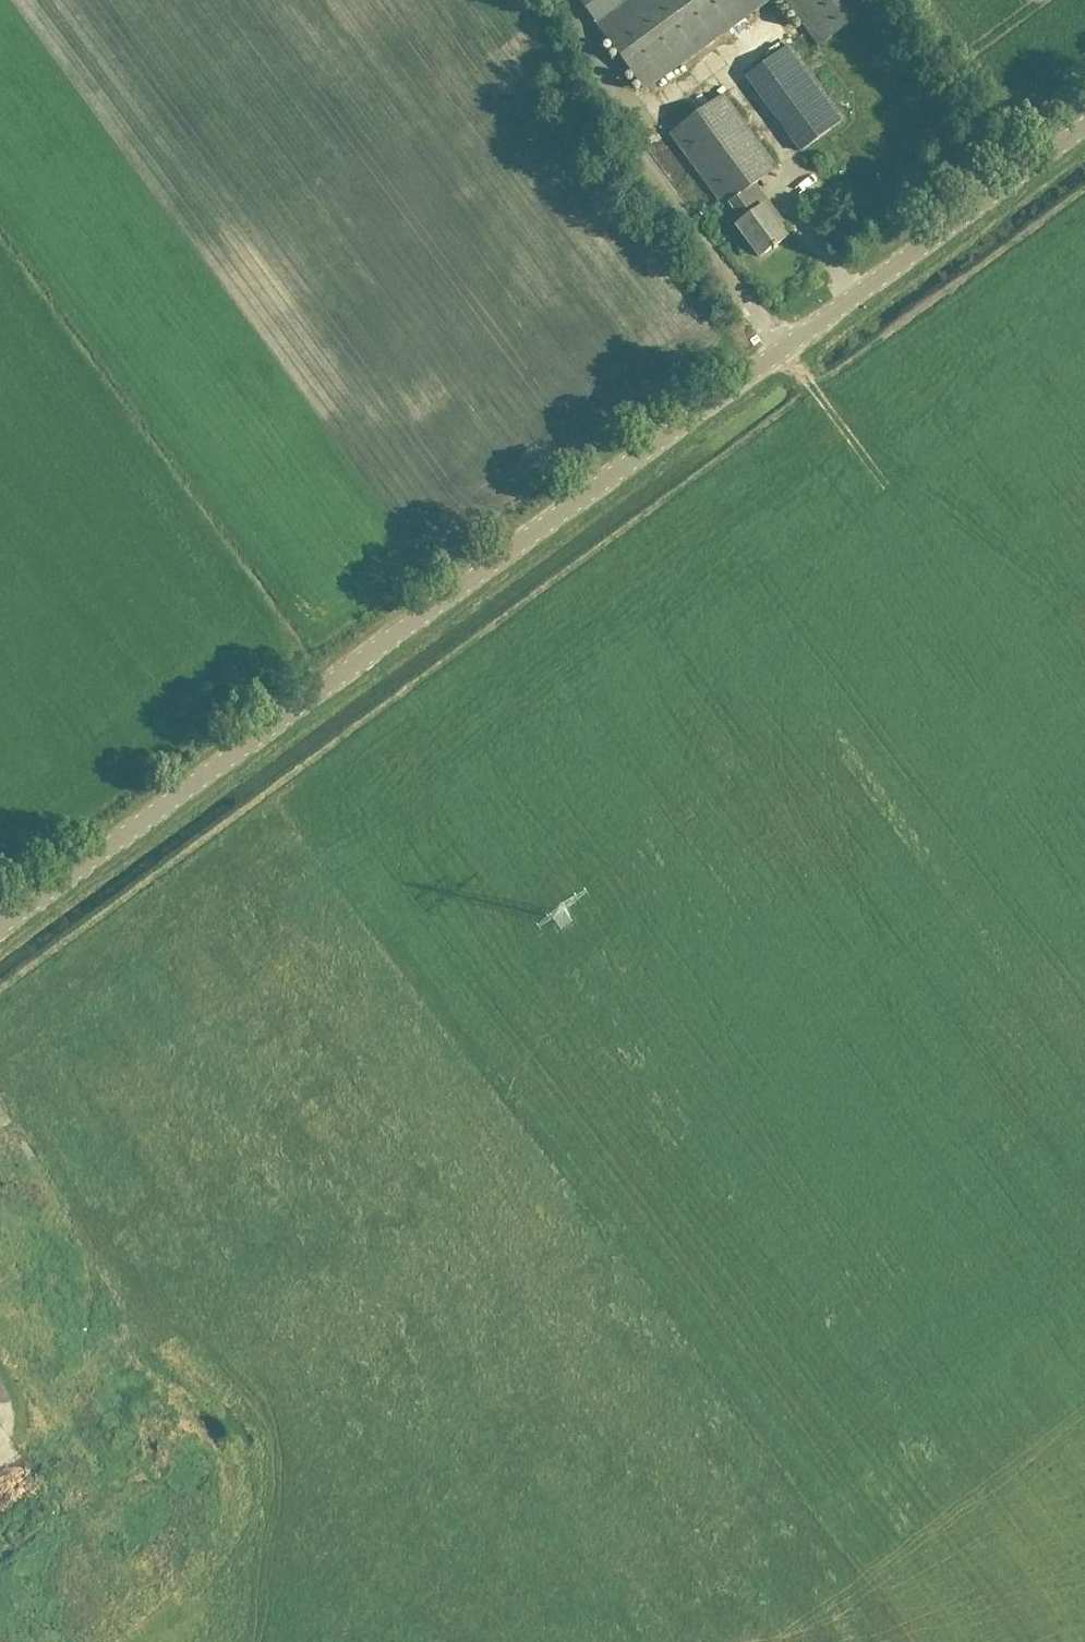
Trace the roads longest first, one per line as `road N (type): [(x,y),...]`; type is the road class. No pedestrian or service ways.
road 1 (unclassified): [(0,922),(1084,130)]

